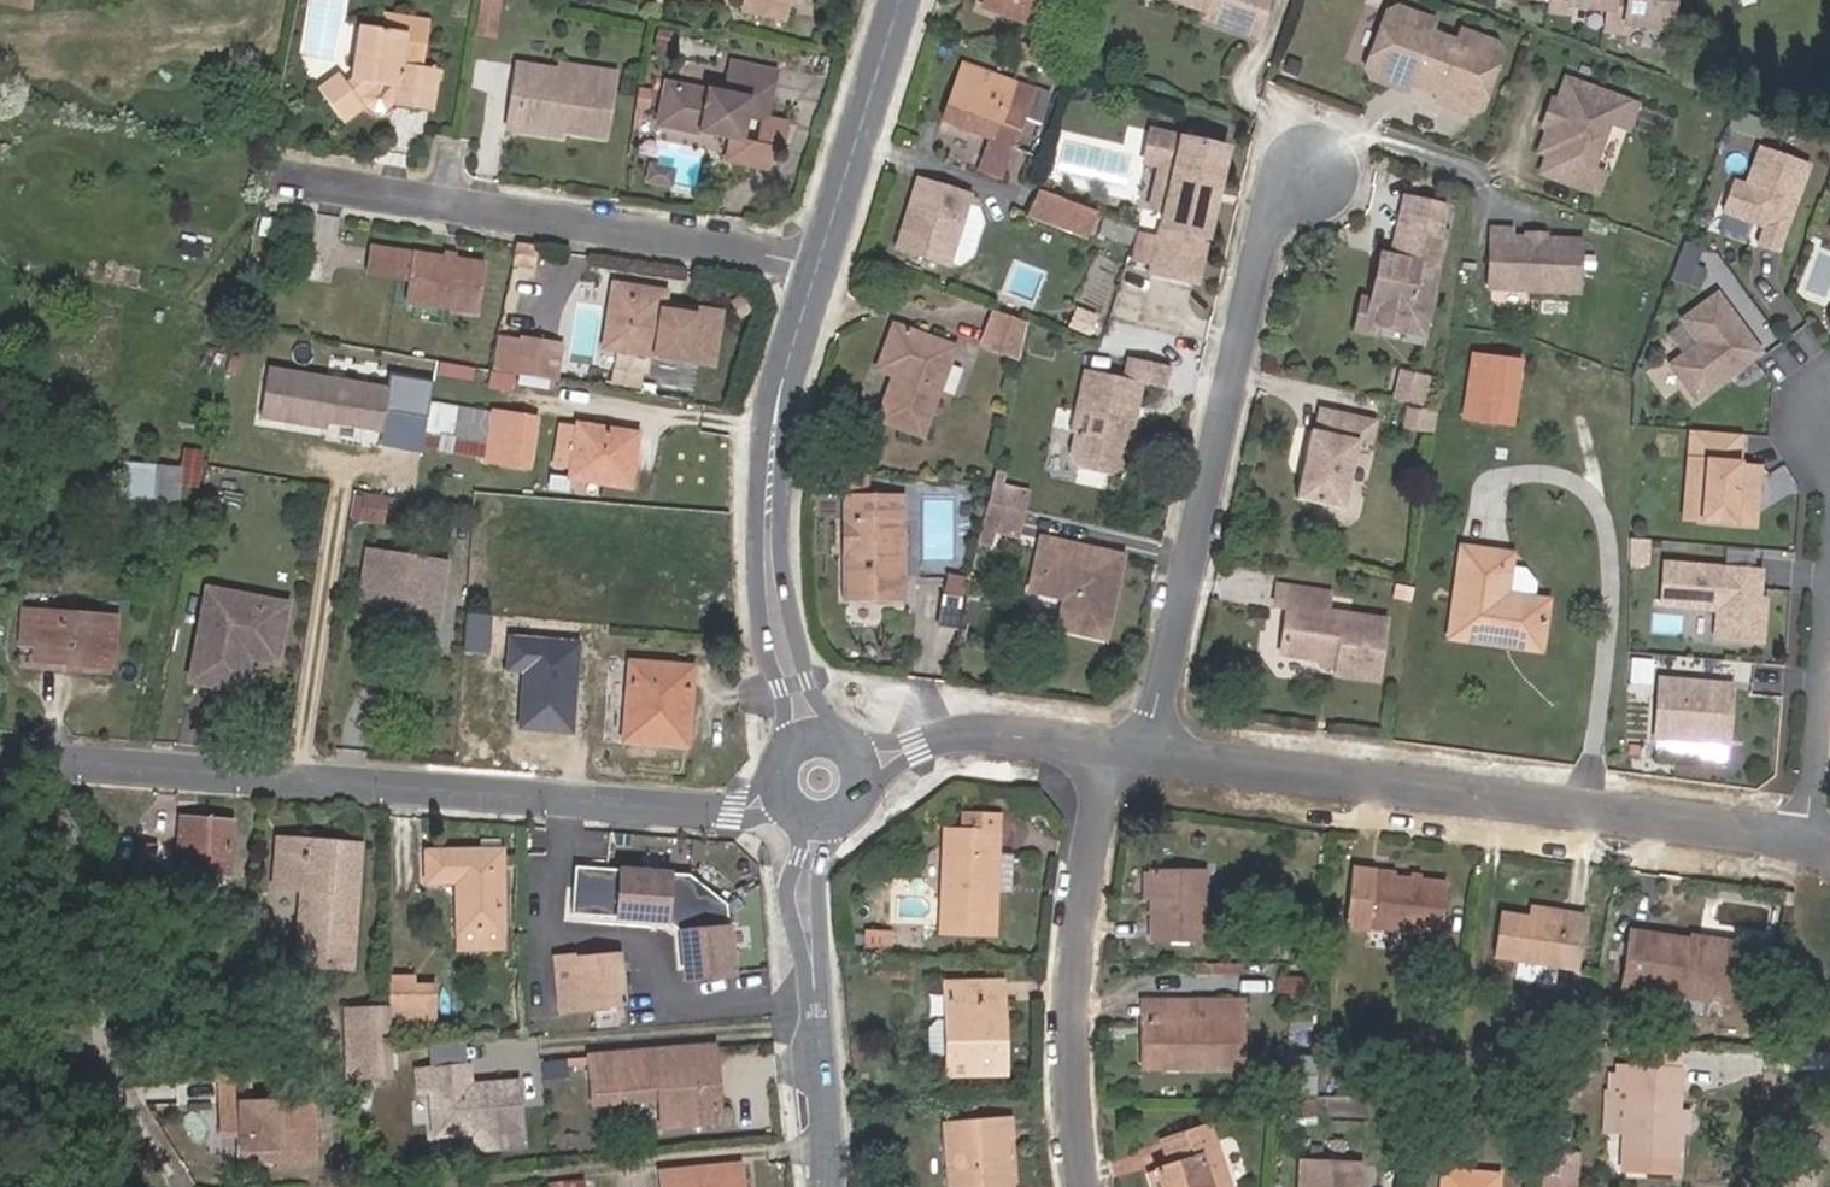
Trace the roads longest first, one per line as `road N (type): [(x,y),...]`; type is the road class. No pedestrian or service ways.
road 1 (residential): [(0,764),(732,809),(780,800)]
road 2 (residential): [(1153,746),(1808,835)]
road 3 (residential): [(1153,746),(1267,231),(1311,172)]
road 4 (tertiary): [(819,265),(777,409),(769,527),(789,686),(811,737)]
road 5 (unclassified): [(0,769),(75,834),(92,863),(123,1073),(199,1186)]
road 6 (residential): [(1112,742),(1068,1050),(1085,1186)]
road 7 (residential): [(819,265),(451,197)]
road 8 (tertiary): [(811,820),(801,893),(826,1097),(825,1186)]
road 9 (tertiary): [(902,0),(819,265)]
road 10 (residential): [(856,766),(997,732),(1112,742)]
road 11 (residential): [(1808,835),(1829,576)]
road 12 (residential): [(451,197),(291,172)]

